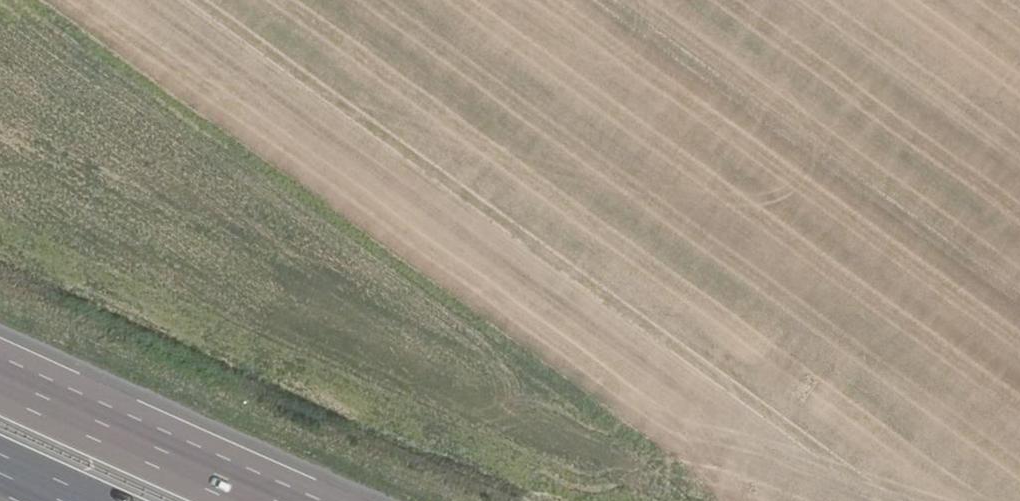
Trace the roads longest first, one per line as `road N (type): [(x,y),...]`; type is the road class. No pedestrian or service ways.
road 1 (motorway): [(257,500),(0,387)]

